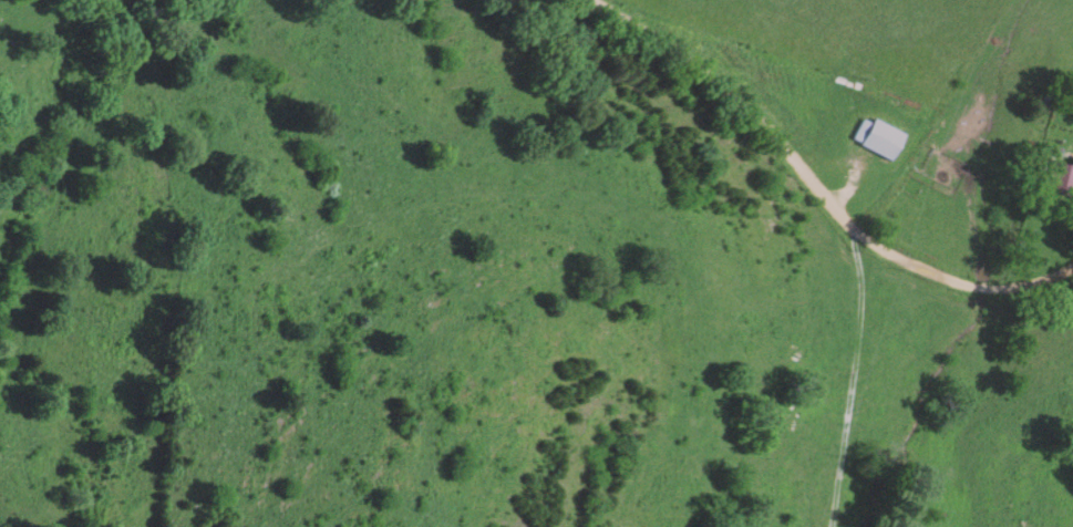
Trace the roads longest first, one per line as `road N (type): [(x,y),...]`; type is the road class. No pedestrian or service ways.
road 1 (residential): [(592,0),(713,69),(844,250),(898,292),(962,313),(1021,304),(1072,281)]

